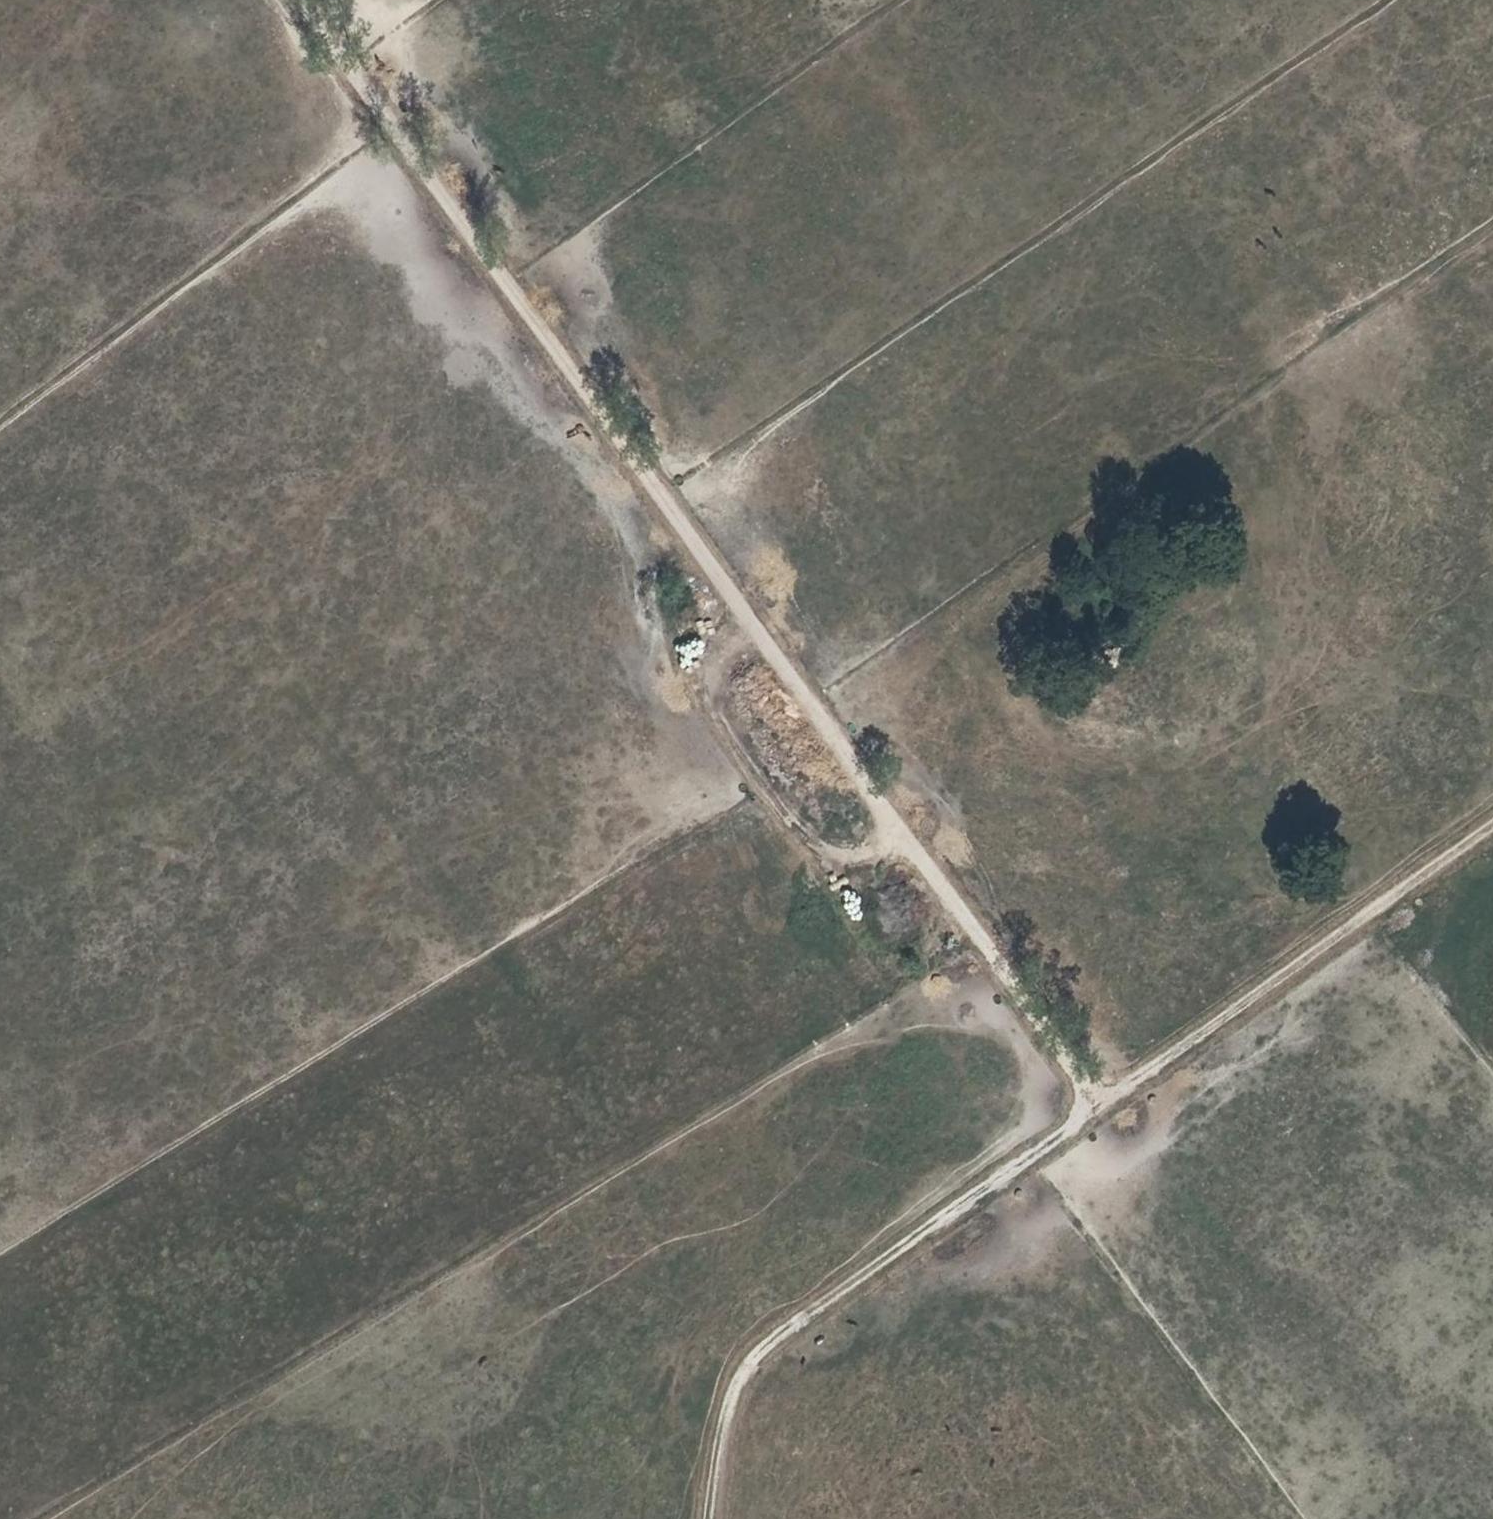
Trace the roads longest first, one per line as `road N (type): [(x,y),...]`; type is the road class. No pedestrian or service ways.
road 1 (track): [(1096,1109),(296,0)]
road 2 (track): [(712,1518),(721,1431),(735,1391),(774,1343),(1492,822)]

